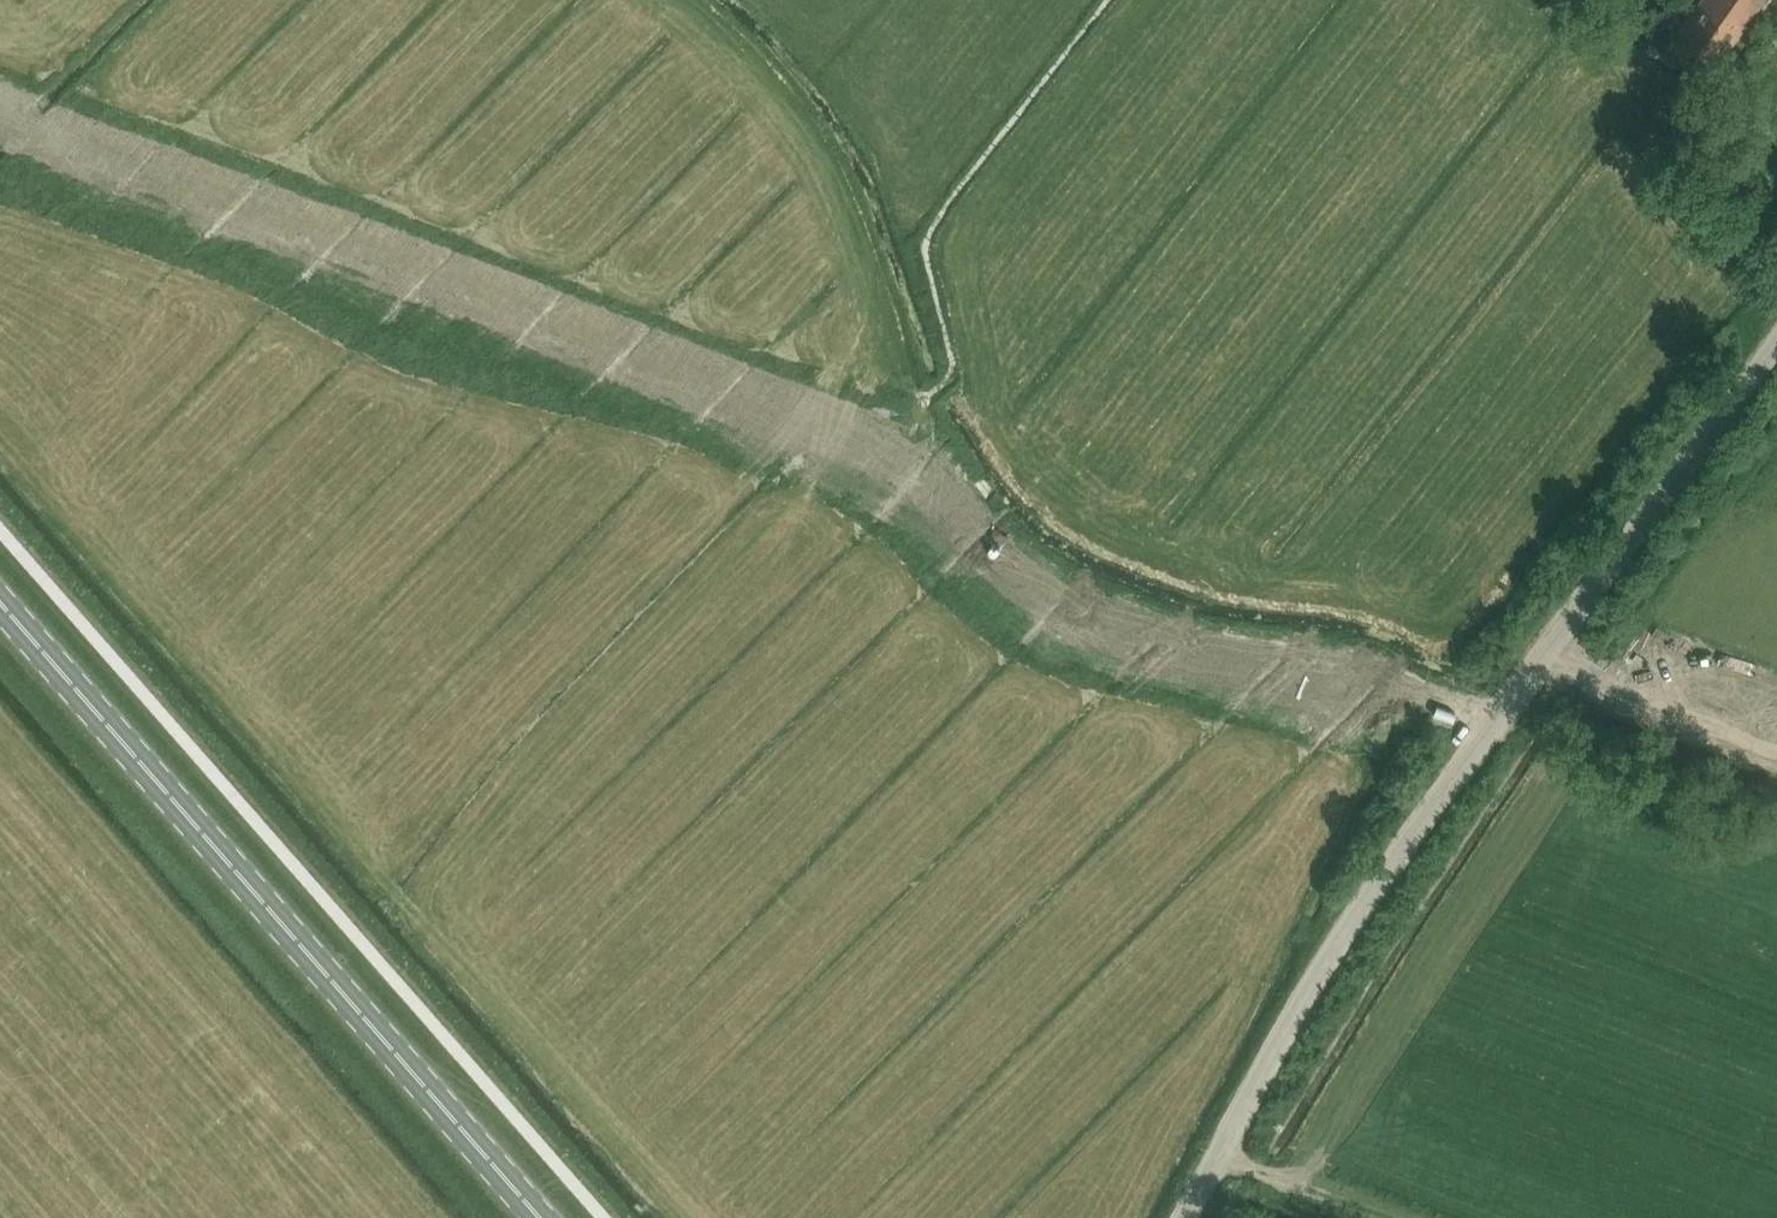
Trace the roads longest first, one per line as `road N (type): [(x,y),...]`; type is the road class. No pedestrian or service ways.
road 1 (unclassified): [(1185,1217),(1308,992),(1776,352)]
road 2 (secondary): [(538,1217),(0,607)]

